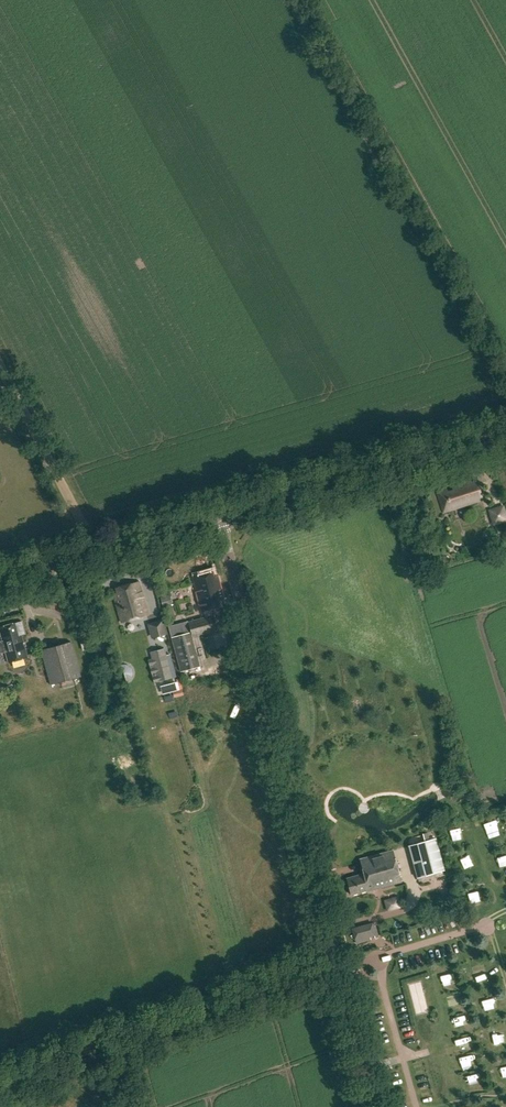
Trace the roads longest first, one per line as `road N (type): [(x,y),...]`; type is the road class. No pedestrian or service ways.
road 1 (tertiary): [(375,1106),(218,511)]
road 2 (track): [(0,1079),(333,951)]
road 3 (tertiary): [(218,511),(505,424)]
road 4 (unclassified): [(0,367),(93,545)]
road 5 (tertiary): [(93,545),(218,511)]

